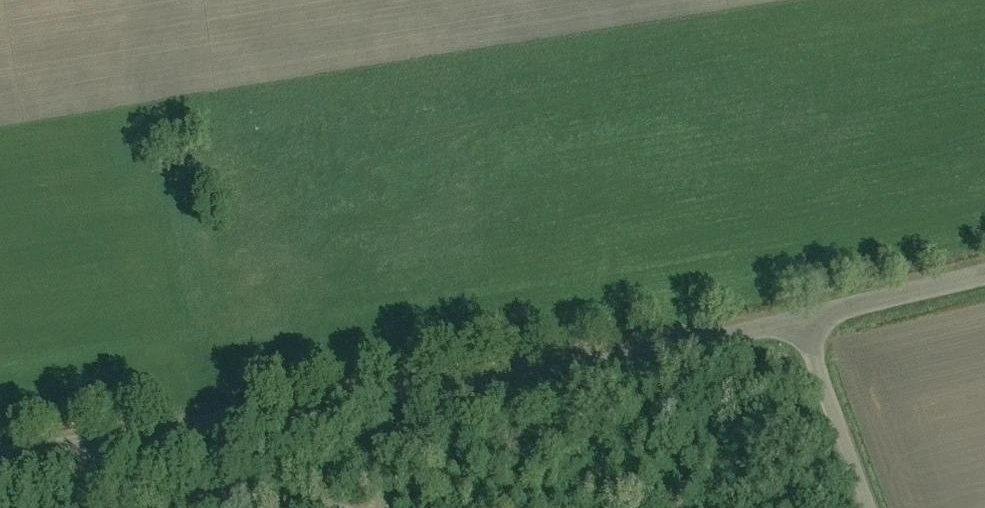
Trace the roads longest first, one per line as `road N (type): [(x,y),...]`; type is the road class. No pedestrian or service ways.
road 1 (unclassified): [(0,456),(623,357),(804,320)]
road 2 (track): [(334,507),(123,499),(97,481),(85,442)]
road 3 (unclassified): [(870,507),(804,320)]
road 4 (unclassified): [(804,320),(984,275)]

